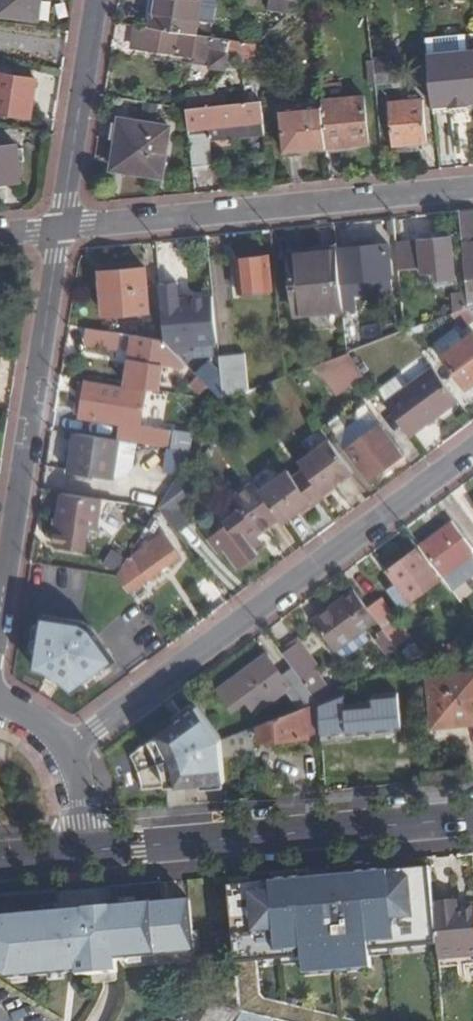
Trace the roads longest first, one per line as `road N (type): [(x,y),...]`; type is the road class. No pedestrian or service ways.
road 1 (residential): [(72,748),(472,451)]
road 2 (residential): [(472,188),(60,229)]
road 3 (residential): [(60,229),(0,628)]
road 4 (secondary): [(472,818),(97,851)]
road 5 (residential): [(96,0),(60,229)]

